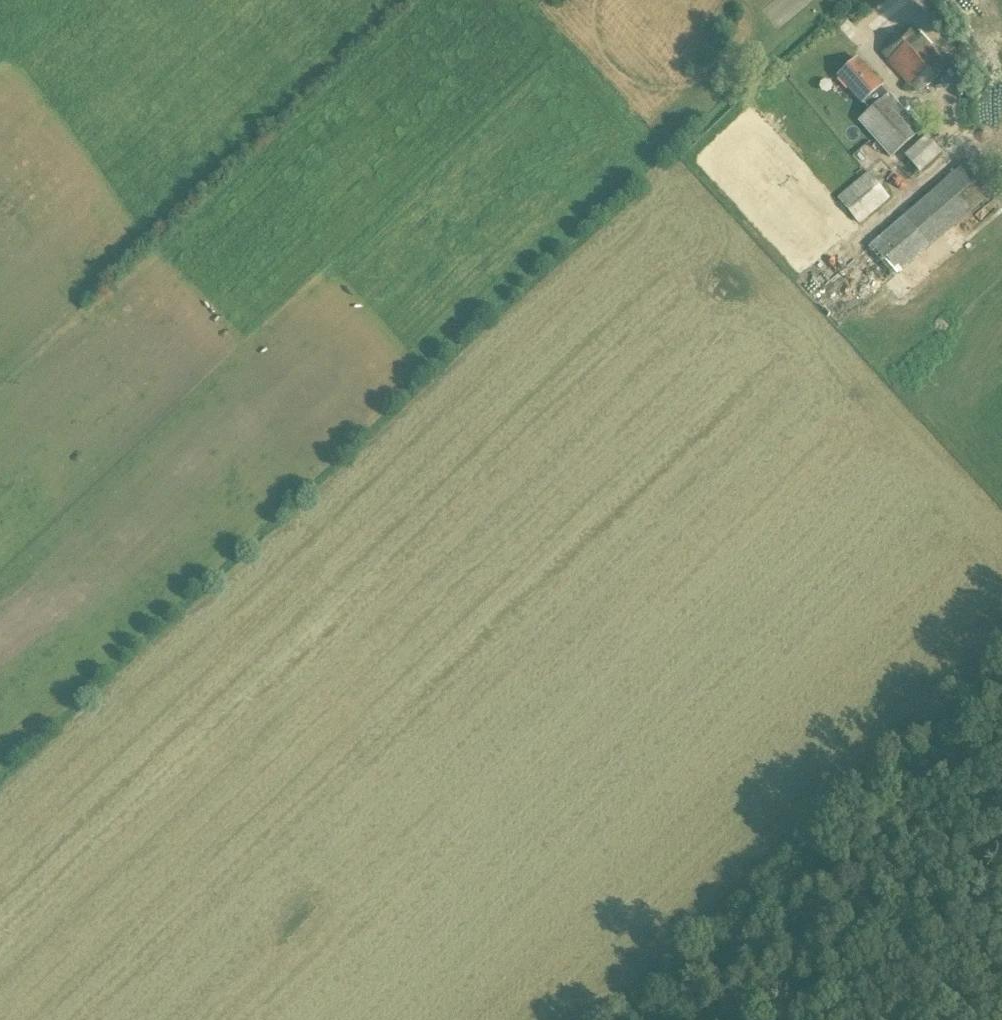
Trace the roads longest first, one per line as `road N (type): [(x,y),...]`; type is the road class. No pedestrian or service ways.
road 1 (track): [(771,21),(652,128)]

